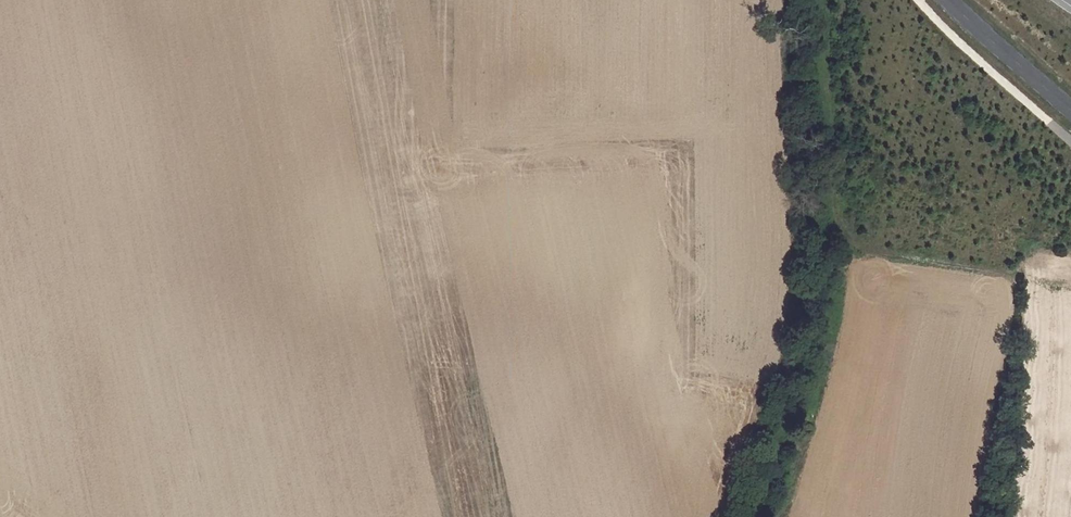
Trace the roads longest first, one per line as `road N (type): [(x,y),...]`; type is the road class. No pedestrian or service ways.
road 1 (unclassified): [(1070,110),(947,0)]

